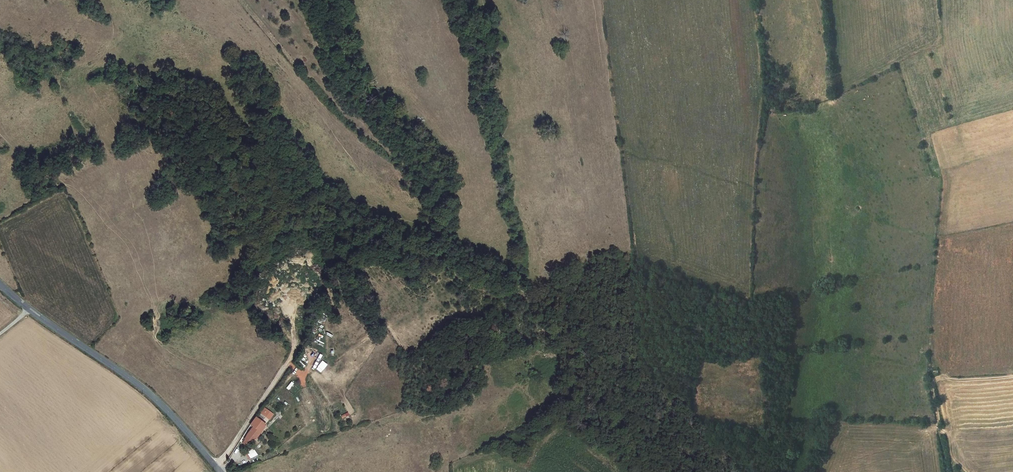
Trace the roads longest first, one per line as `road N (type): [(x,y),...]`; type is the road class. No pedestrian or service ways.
road 1 (tertiary): [(0,285),(150,393),(220,471)]

